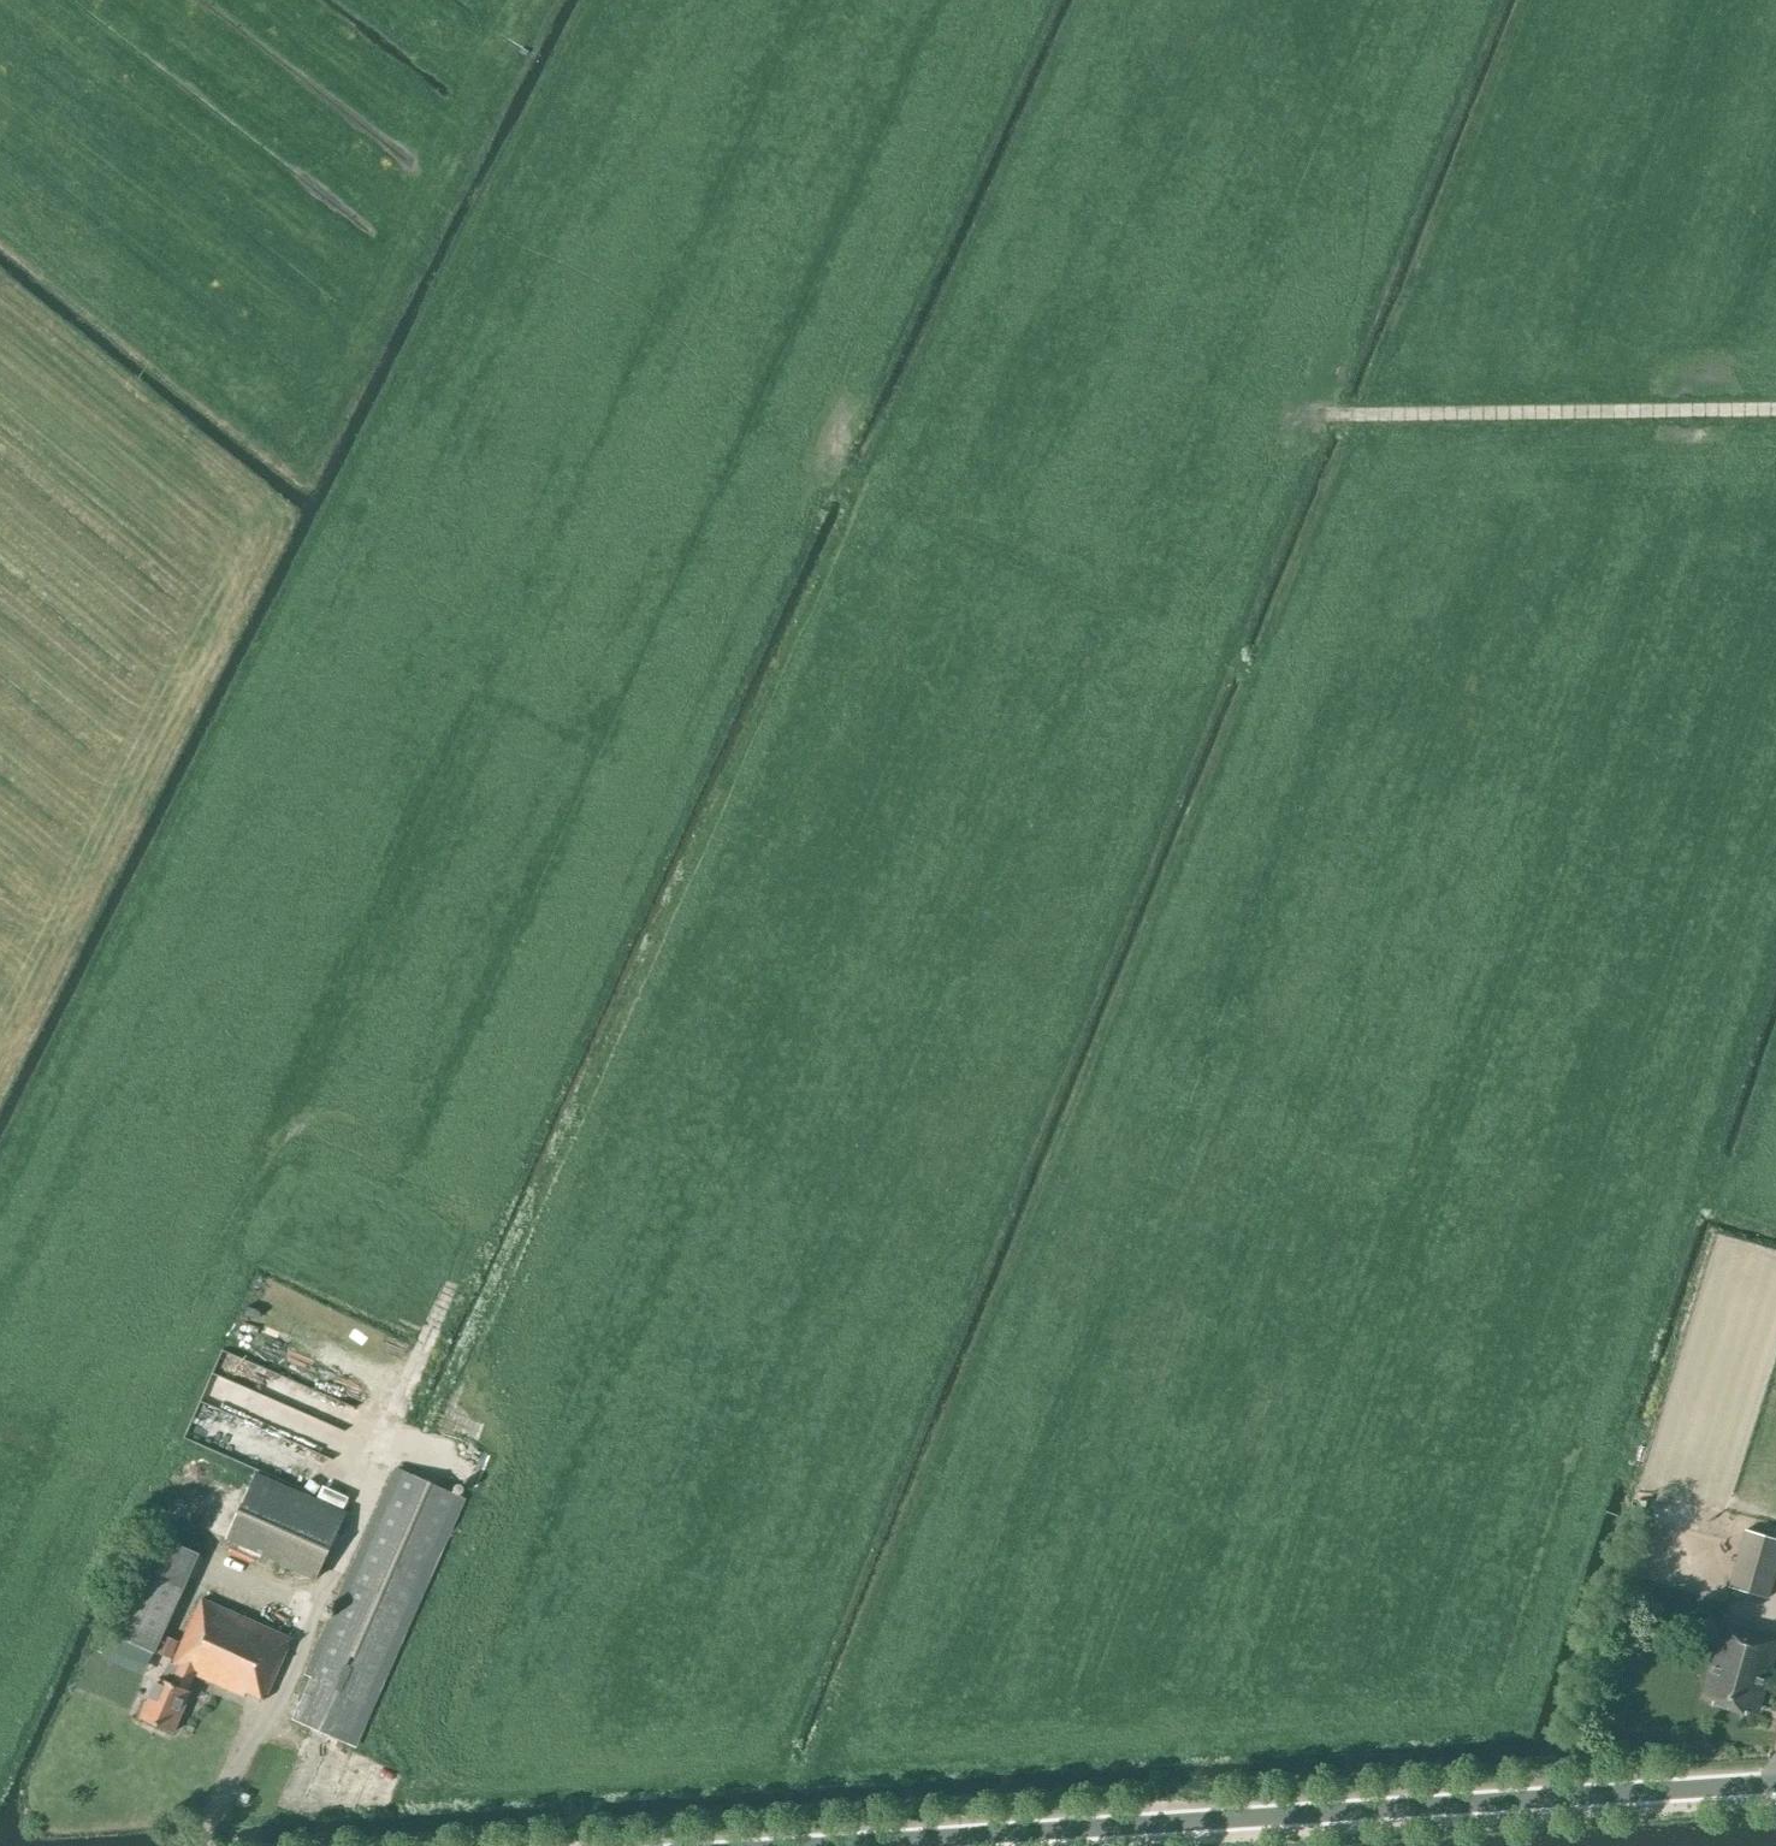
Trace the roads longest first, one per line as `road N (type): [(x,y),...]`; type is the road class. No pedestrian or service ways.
road 1 (unclassified): [(842,1845),(1775,1783)]

